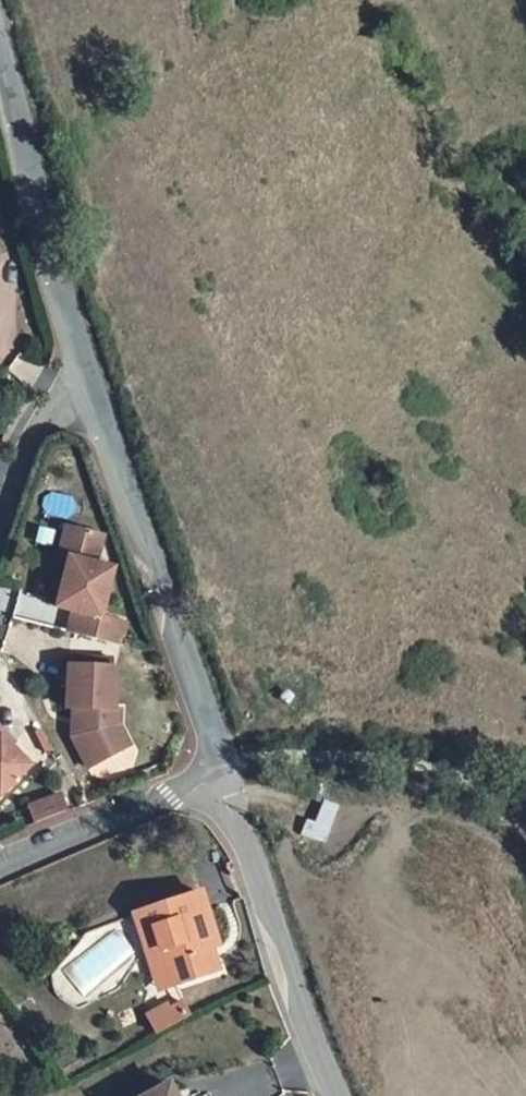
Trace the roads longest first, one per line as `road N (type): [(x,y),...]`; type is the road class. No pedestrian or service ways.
road 1 (unclassified): [(93,392),(220,776)]
road 2 (unclassified): [(220,776),(324,1095)]
road 3 (track): [(525,846),(432,773),(315,756),(220,776)]
road 4 (unclassified): [(0,88),(93,392)]
road 5 (residential): [(220,776),(0,869)]
road 6 (residential): [(93,392),(38,425),(0,520)]

